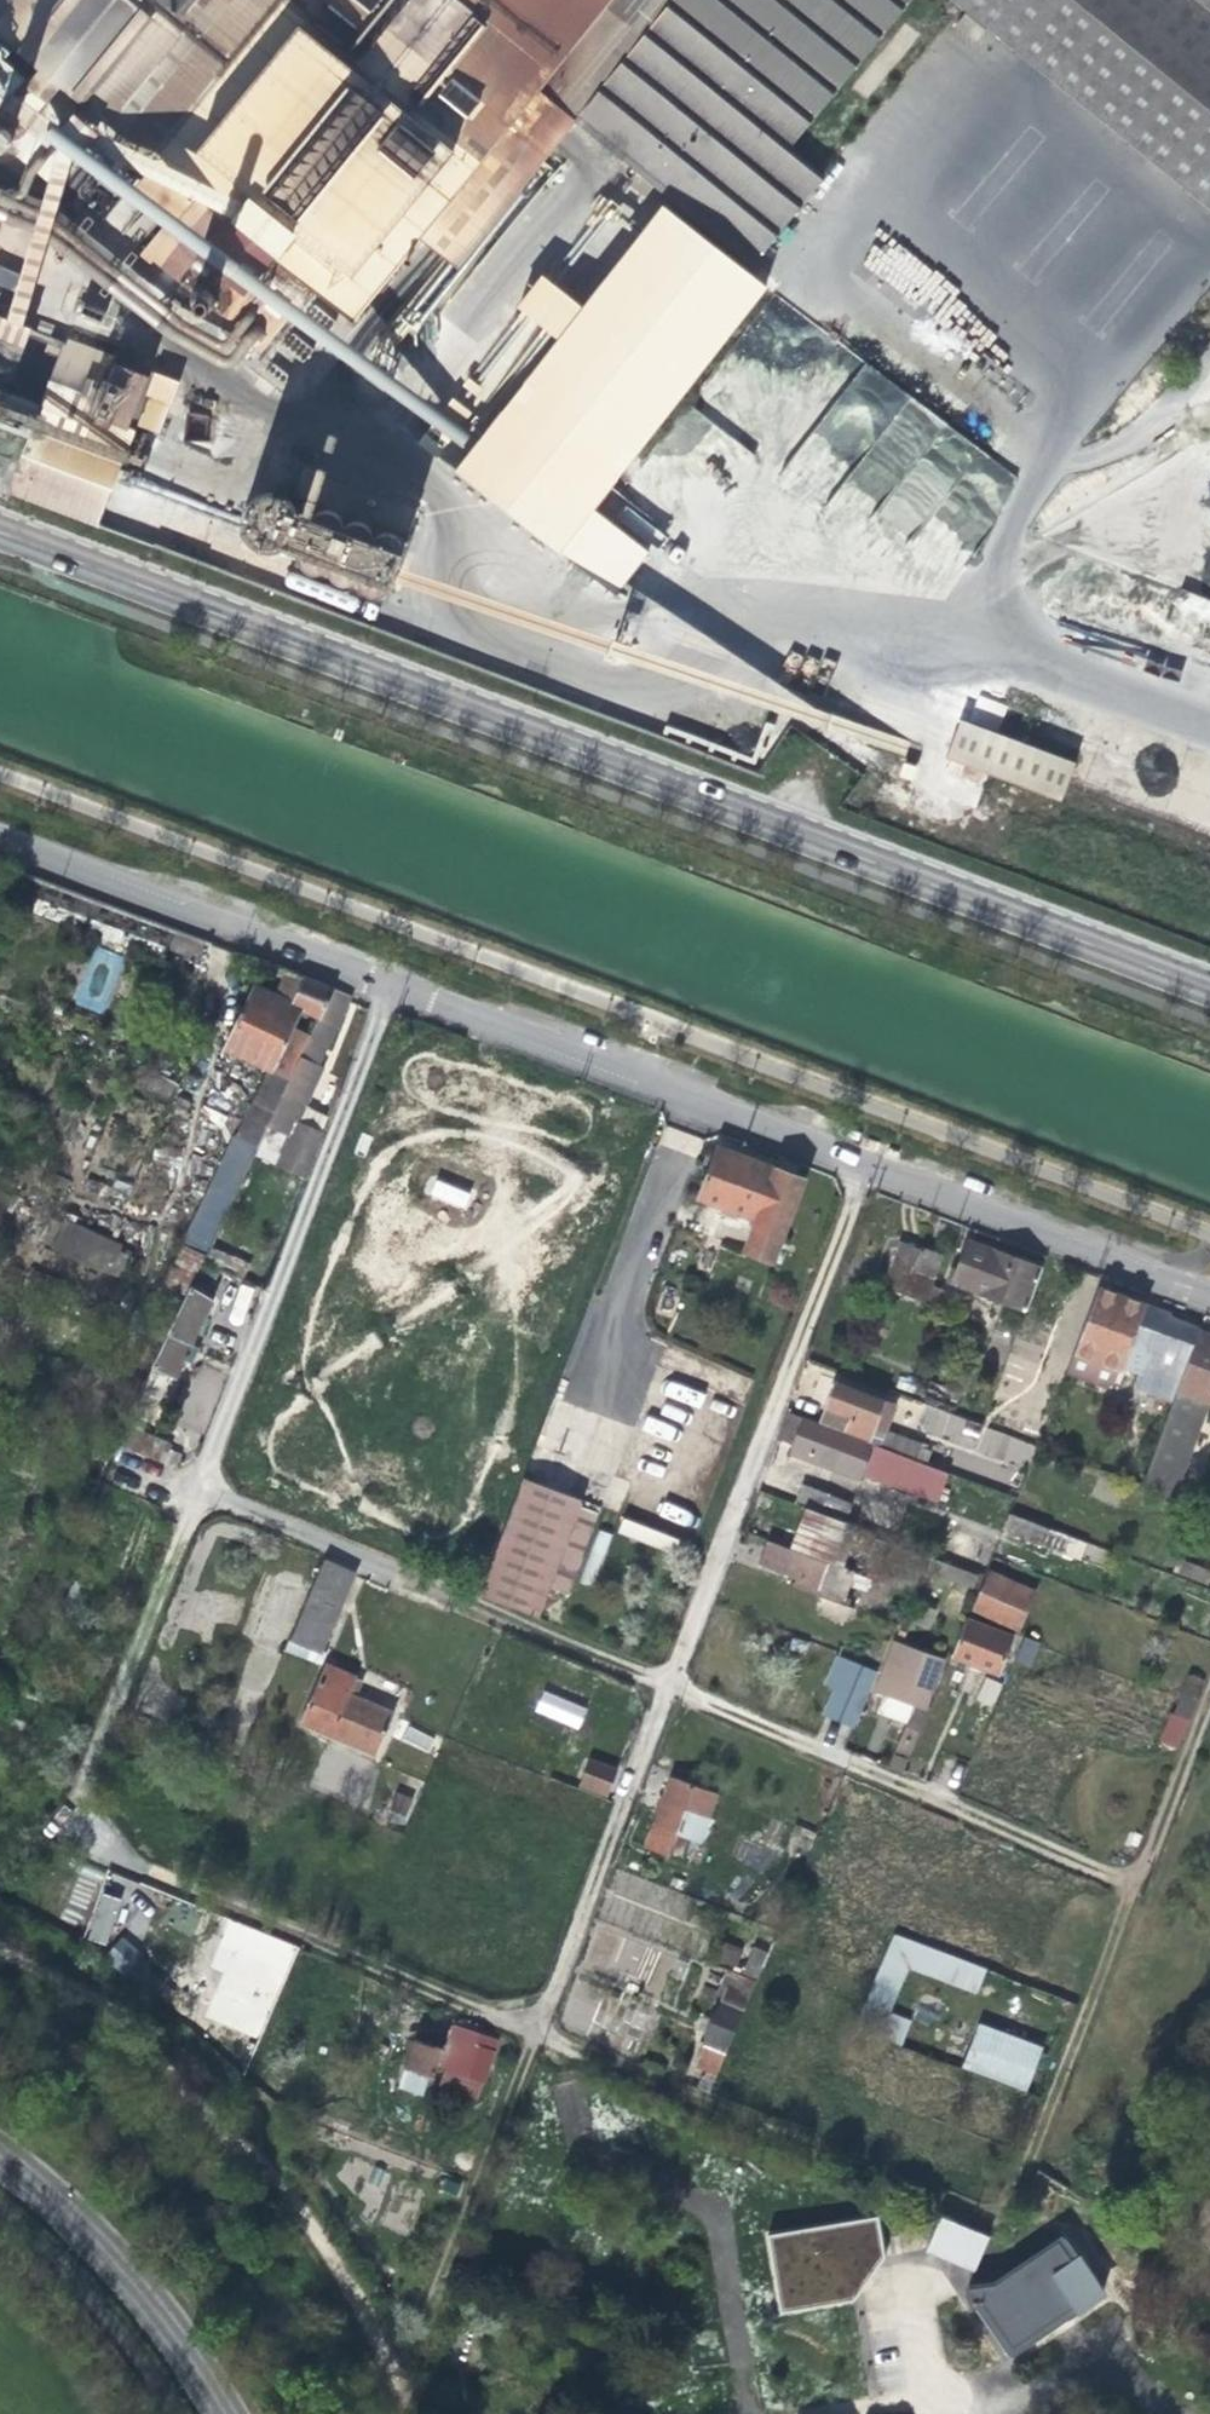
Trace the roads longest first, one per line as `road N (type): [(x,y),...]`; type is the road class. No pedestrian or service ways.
road 1 (track): [(1209,1693),(1000,2225),(60,1822),(198,1493)]
road 2 (track): [(1135,1886),(198,1493),(382,981)]
road 3 (tertiary): [(0,529),(1209,987)]
road 4 (residential): [(865,1162),(535,2028)]
road 5 (residential): [(0,836),(865,1162)]
road 6 (residential): [(865,1162),(1209,1294)]
road 7 (secondary): [(0,2161),(118,2272),(218,2413)]

